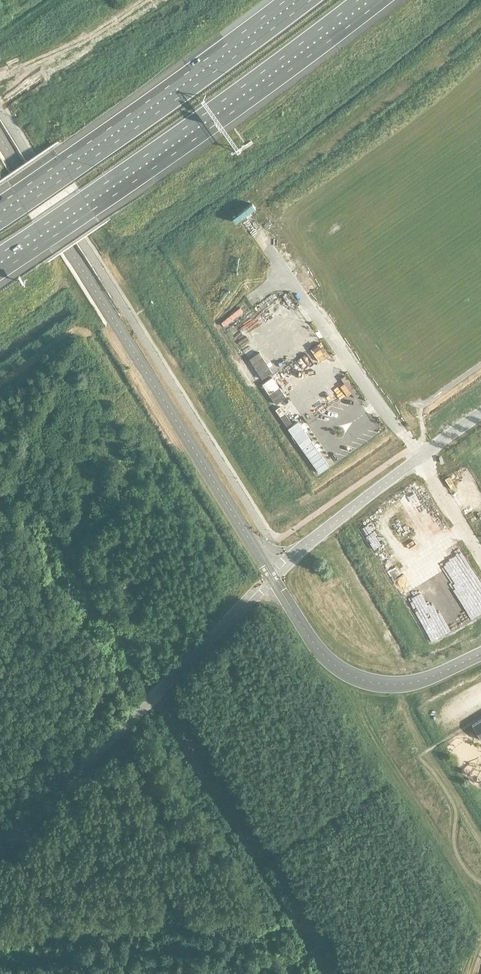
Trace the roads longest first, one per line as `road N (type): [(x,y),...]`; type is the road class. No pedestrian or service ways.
road 1 (unclassified): [(0,850),(297,552),(419,458)]
road 2 (motorway): [(0,262),(367,0)]
road 3 (motorway): [(296,0),(0,212)]

